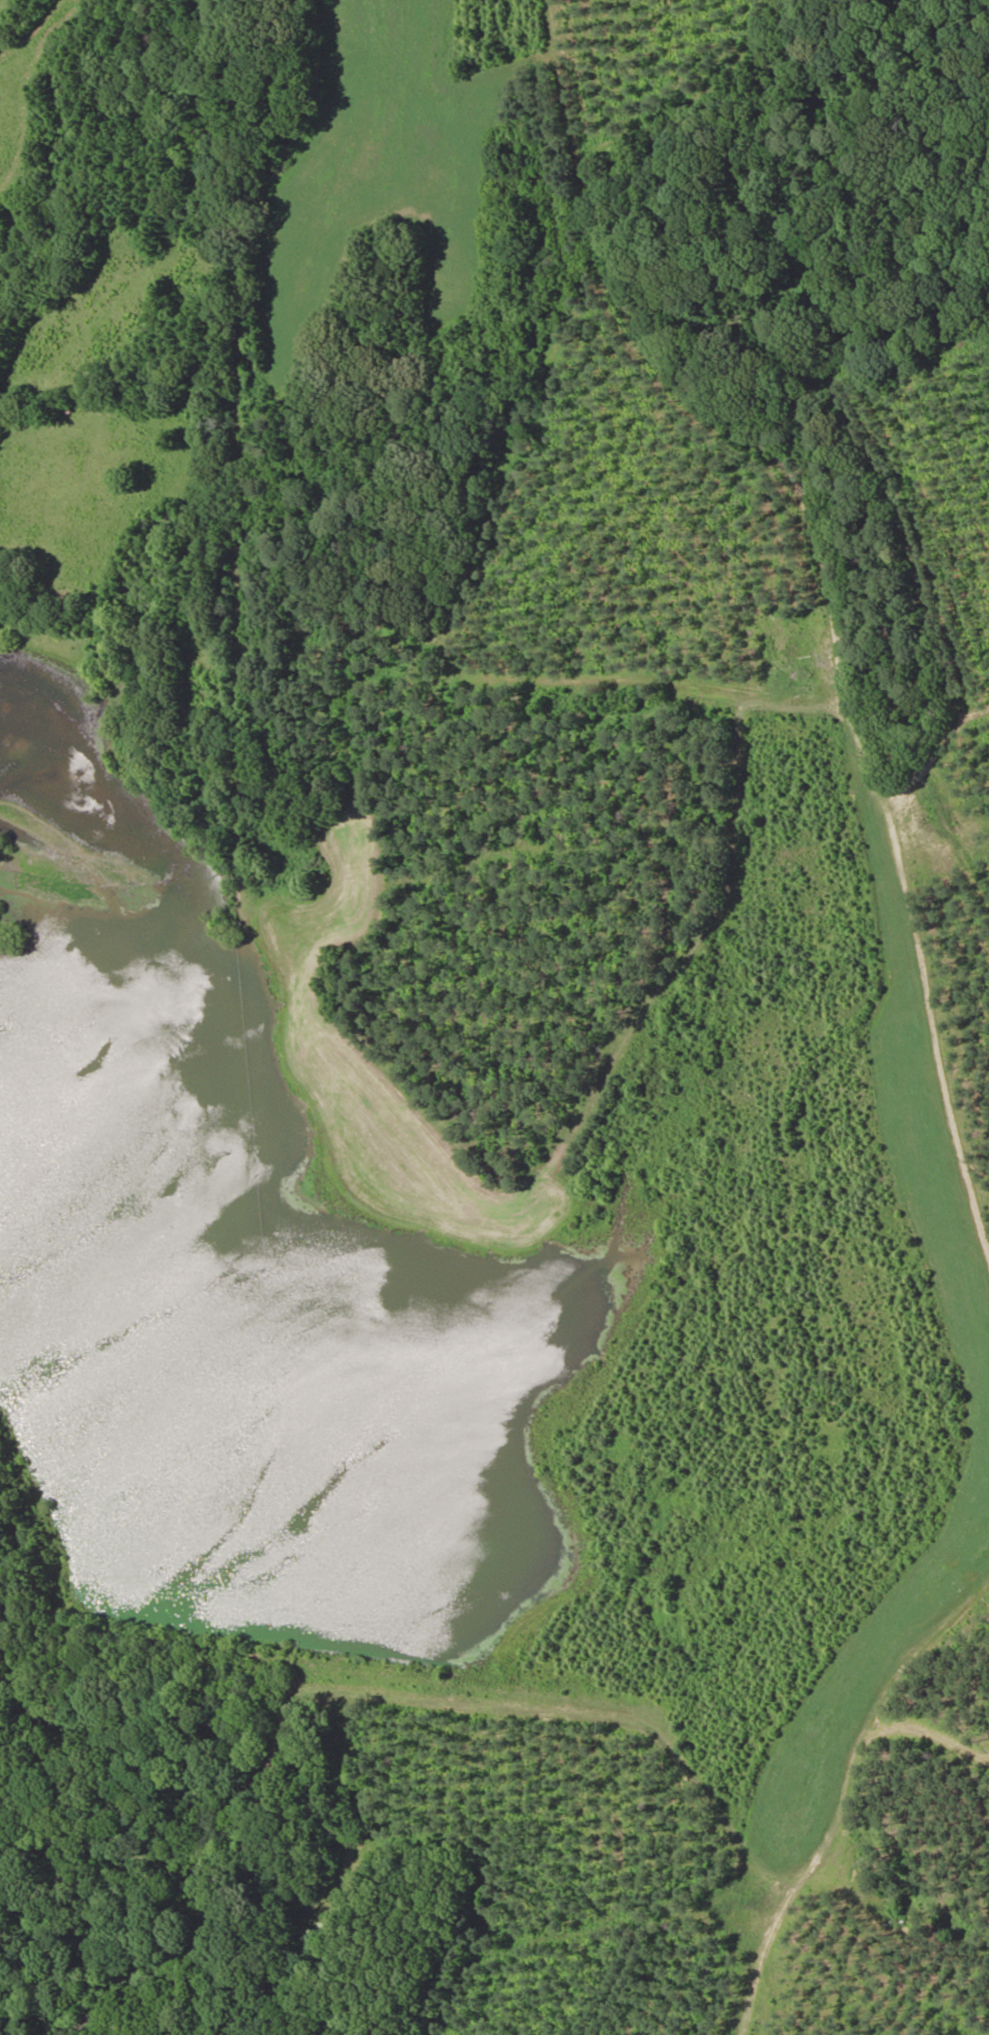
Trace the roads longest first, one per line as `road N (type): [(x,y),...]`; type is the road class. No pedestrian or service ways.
road 1 (residential): [(629,153),(599,0)]

